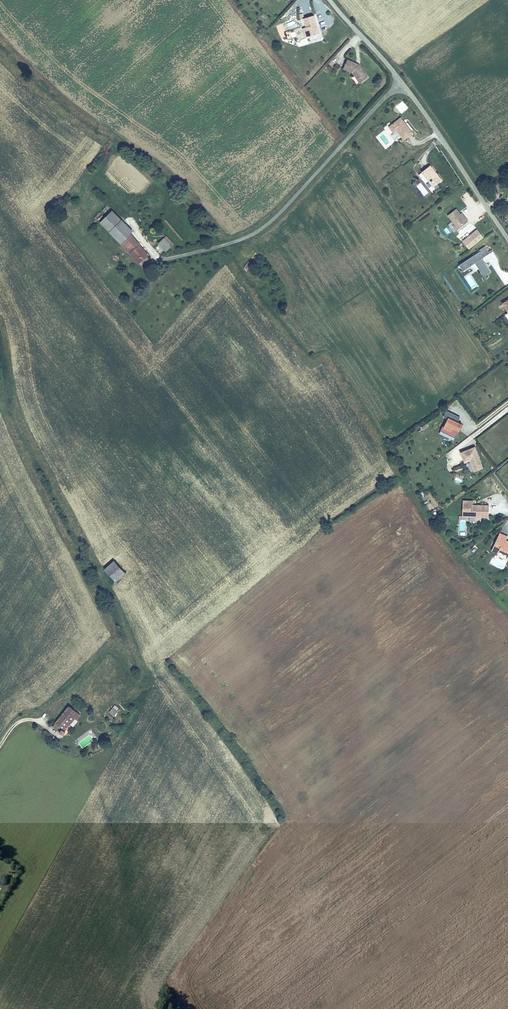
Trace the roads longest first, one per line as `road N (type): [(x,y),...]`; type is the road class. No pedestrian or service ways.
road 1 (unclassified): [(507,237),(412,98),(330,0)]

